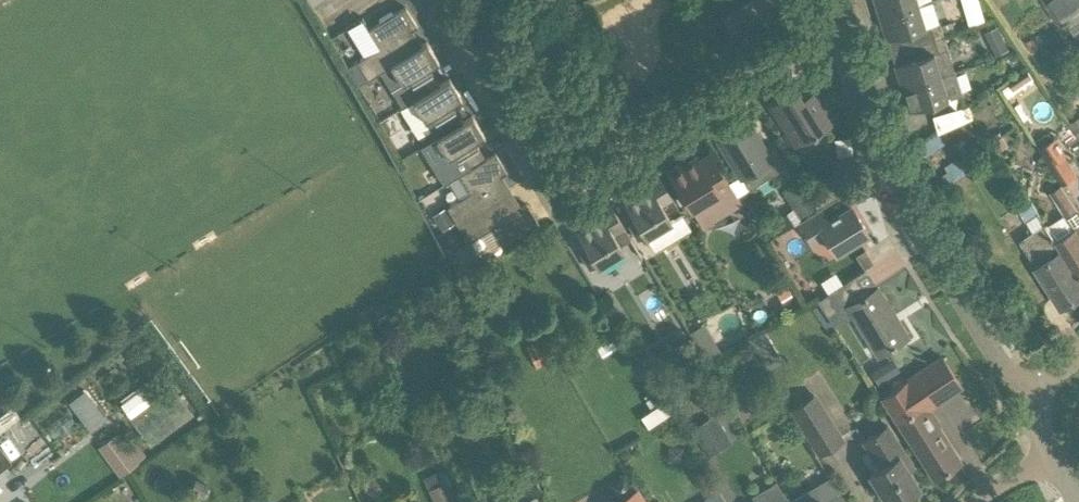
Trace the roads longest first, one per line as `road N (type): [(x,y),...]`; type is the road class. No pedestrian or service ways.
road 1 (residential): [(1046,392),(1011,373),(907,209),(839,0)]

